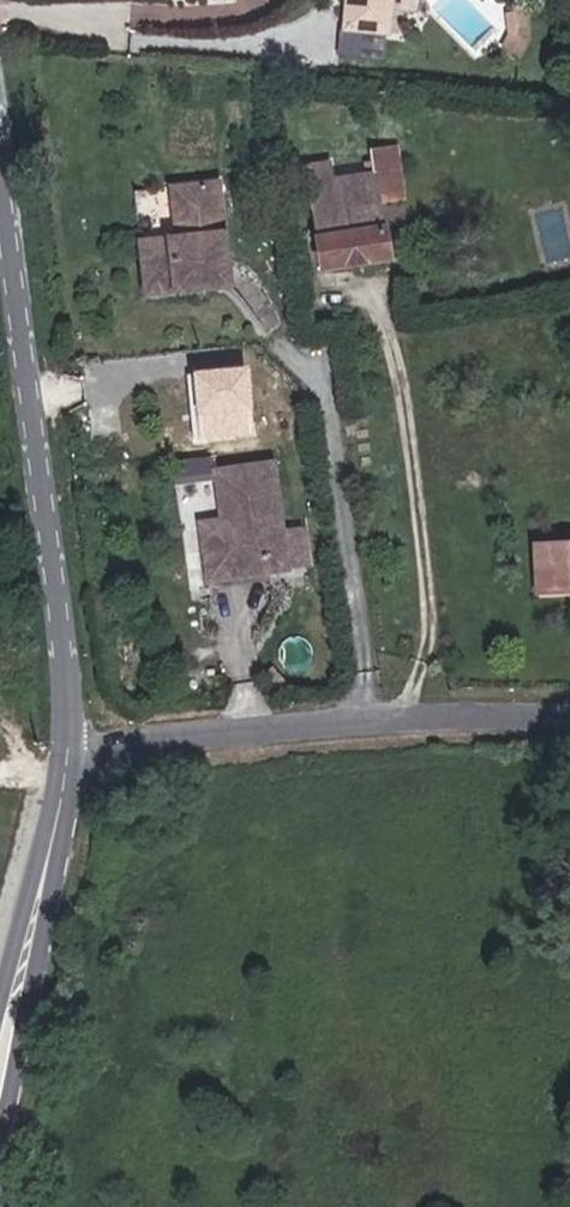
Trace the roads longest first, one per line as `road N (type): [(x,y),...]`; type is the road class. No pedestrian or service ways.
road 1 (tertiary): [(0,227),(65,749)]
road 2 (unclassified): [(65,749),(367,719),(569,713)]
road 3 (tertiary): [(65,749),(0,1012)]

